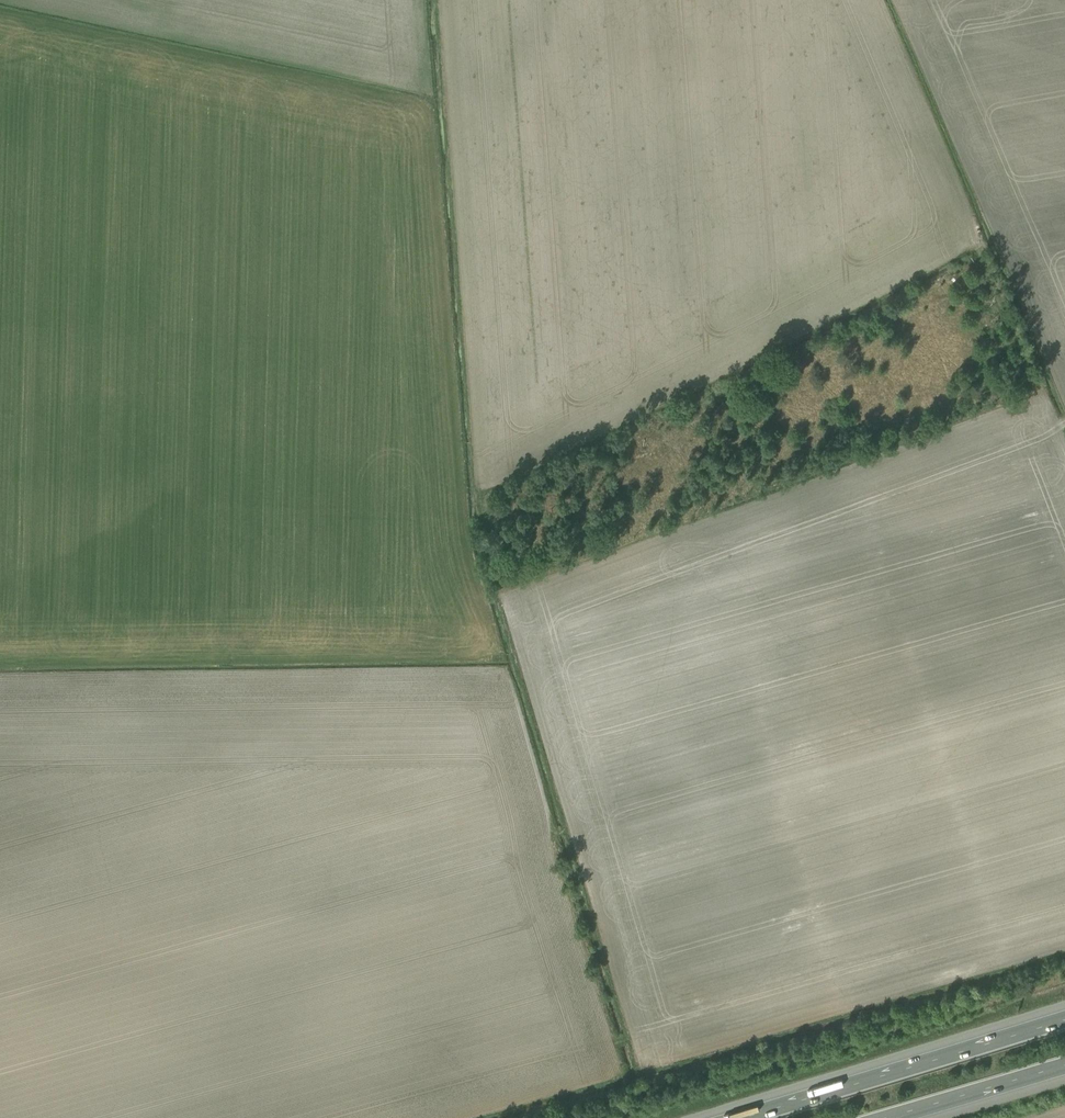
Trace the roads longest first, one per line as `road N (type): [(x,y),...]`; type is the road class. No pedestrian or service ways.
road 1 (motorway): [(1064,1019),(736,1117)]
road 2 (motorway): [(884,1117),(1064,1065)]

